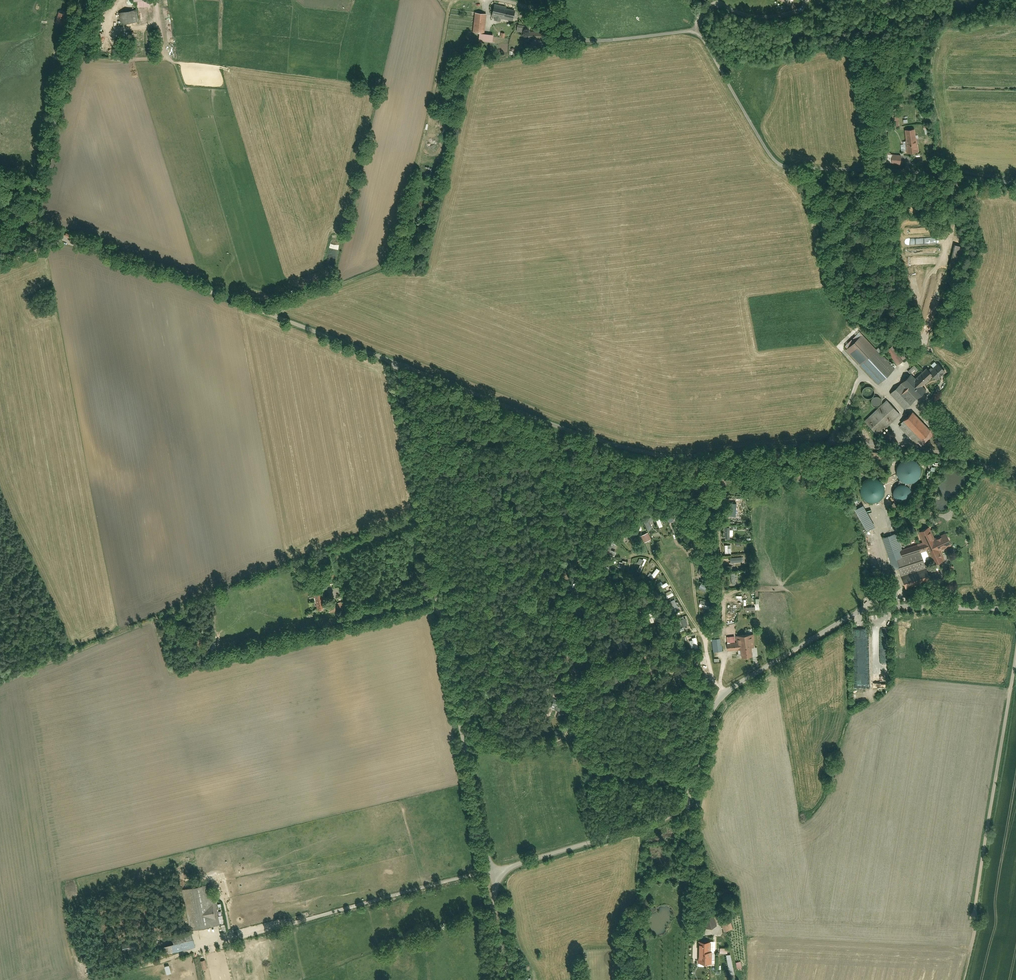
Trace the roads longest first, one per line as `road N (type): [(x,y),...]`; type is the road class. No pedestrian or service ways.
road 1 (residential): [(1015,478),(956,456),(860,443),(658,455),(394,363)]
road 2 (residential): [(1015,185),(795,168),(774,160),(695,32),(601,43),(561,35)]
road 3 (residential): [(498,877),(394,363)]
road 4 (residential): [(687,802),(716,703),(802,645),(871,609),(1015,609)]
road 5 (track): [(264,312),(379,270),(389,259),(455,0)]
road 6 (residential): [(394,363),(29,224)]
road 7 (track): [(440,609),(177,672),(168,666),(156,618)]
road 8 (track): [(196,952),(512,868)]
road 9 (unclassified): [(975,915),(1015,660)]
road 10 (residential): [(85,0),(29,224)]
road 11 (residential): [(498,877),(526,861),(648,826),(687,802)]
road 12 (track): [(725,658),(721,697),(704,635),(653,556)]
road 13 (track): [(705,642),(724,630),(723,507)]

